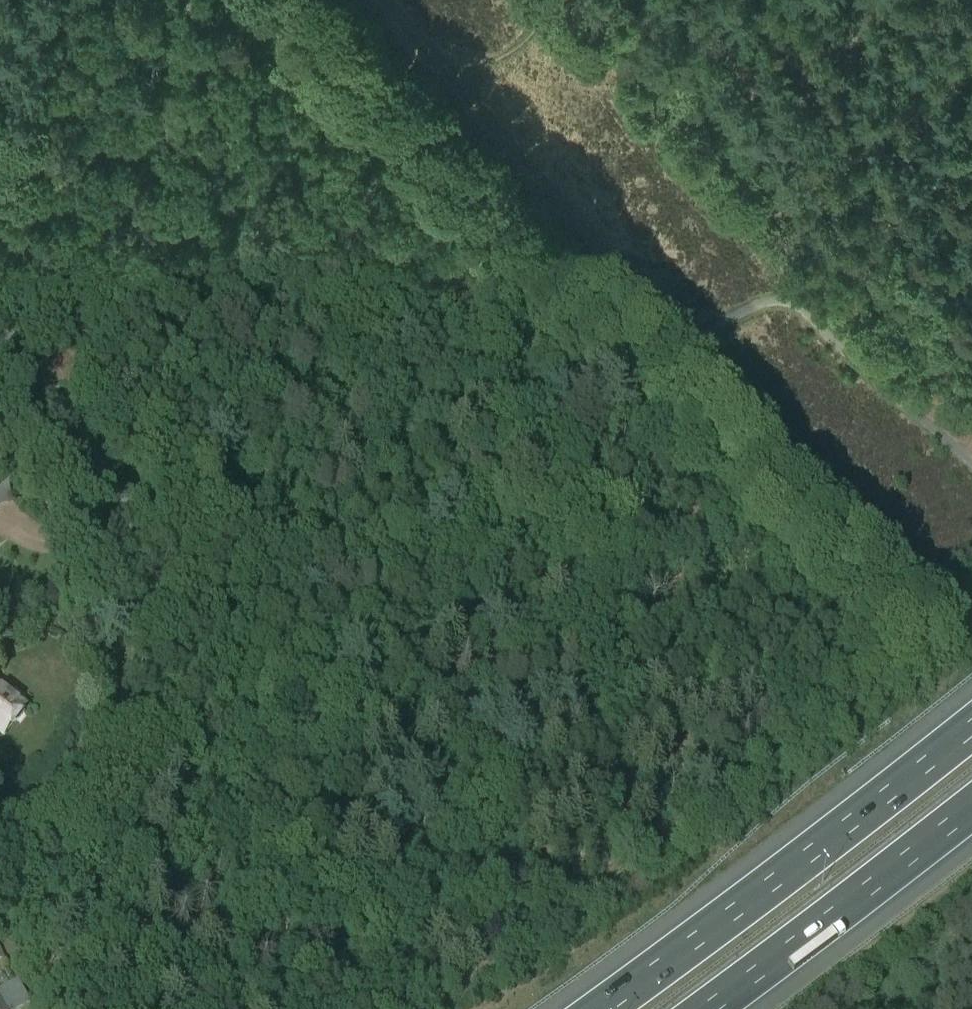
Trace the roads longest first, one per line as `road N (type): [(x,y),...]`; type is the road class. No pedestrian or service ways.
road 1 (residential): [(0,867),(56,816),(105,754),(136,690),(144,634),(133,542),(112,485),(0,319)]
road 2 (motorway): [(971,718),(587,1008)]
road 3 (motorway): [(713,1008),(971,814)]

